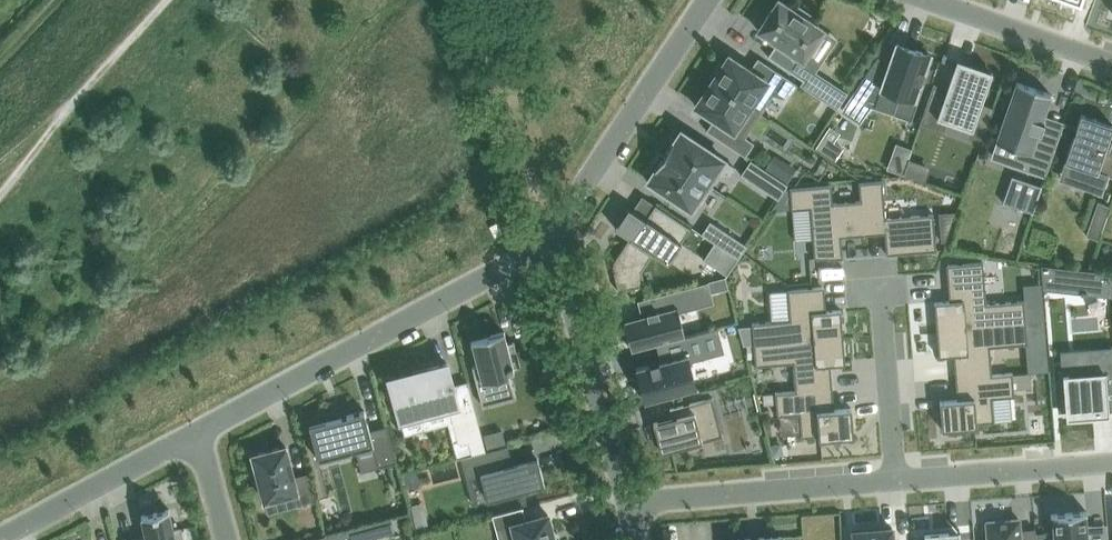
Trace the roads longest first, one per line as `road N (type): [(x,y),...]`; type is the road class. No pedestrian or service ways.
road 1 (residential): [(200,430),(552,237)]
road 2 (residential): [(708,0),(552,237)]
road 3 (residential): [(625,503),(552,237)]
road 4 (residential): [(895,483),(625,503)]
road 5 (residential): [(0,535),(200,430)]
road 6 (residential): [(1111,465),(895,483)]
road 7 (residential): [(895,483),(881,288)]
road 8 (residential): [(1111,62),(935,0)]

